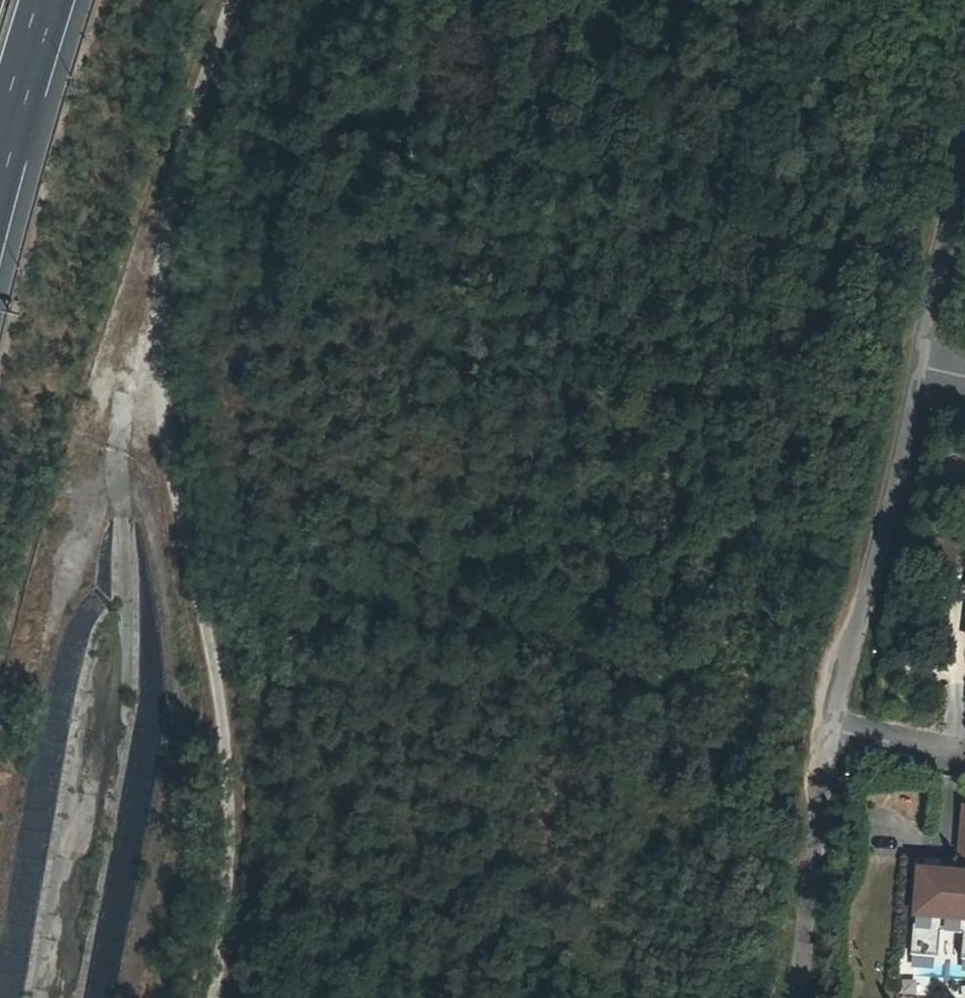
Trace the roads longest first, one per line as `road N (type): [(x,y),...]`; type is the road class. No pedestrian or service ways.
road 1 (residential): [(797,997),(830,728),(964,179)]
road 2 (motorway): [(0,166),(47,0)]

